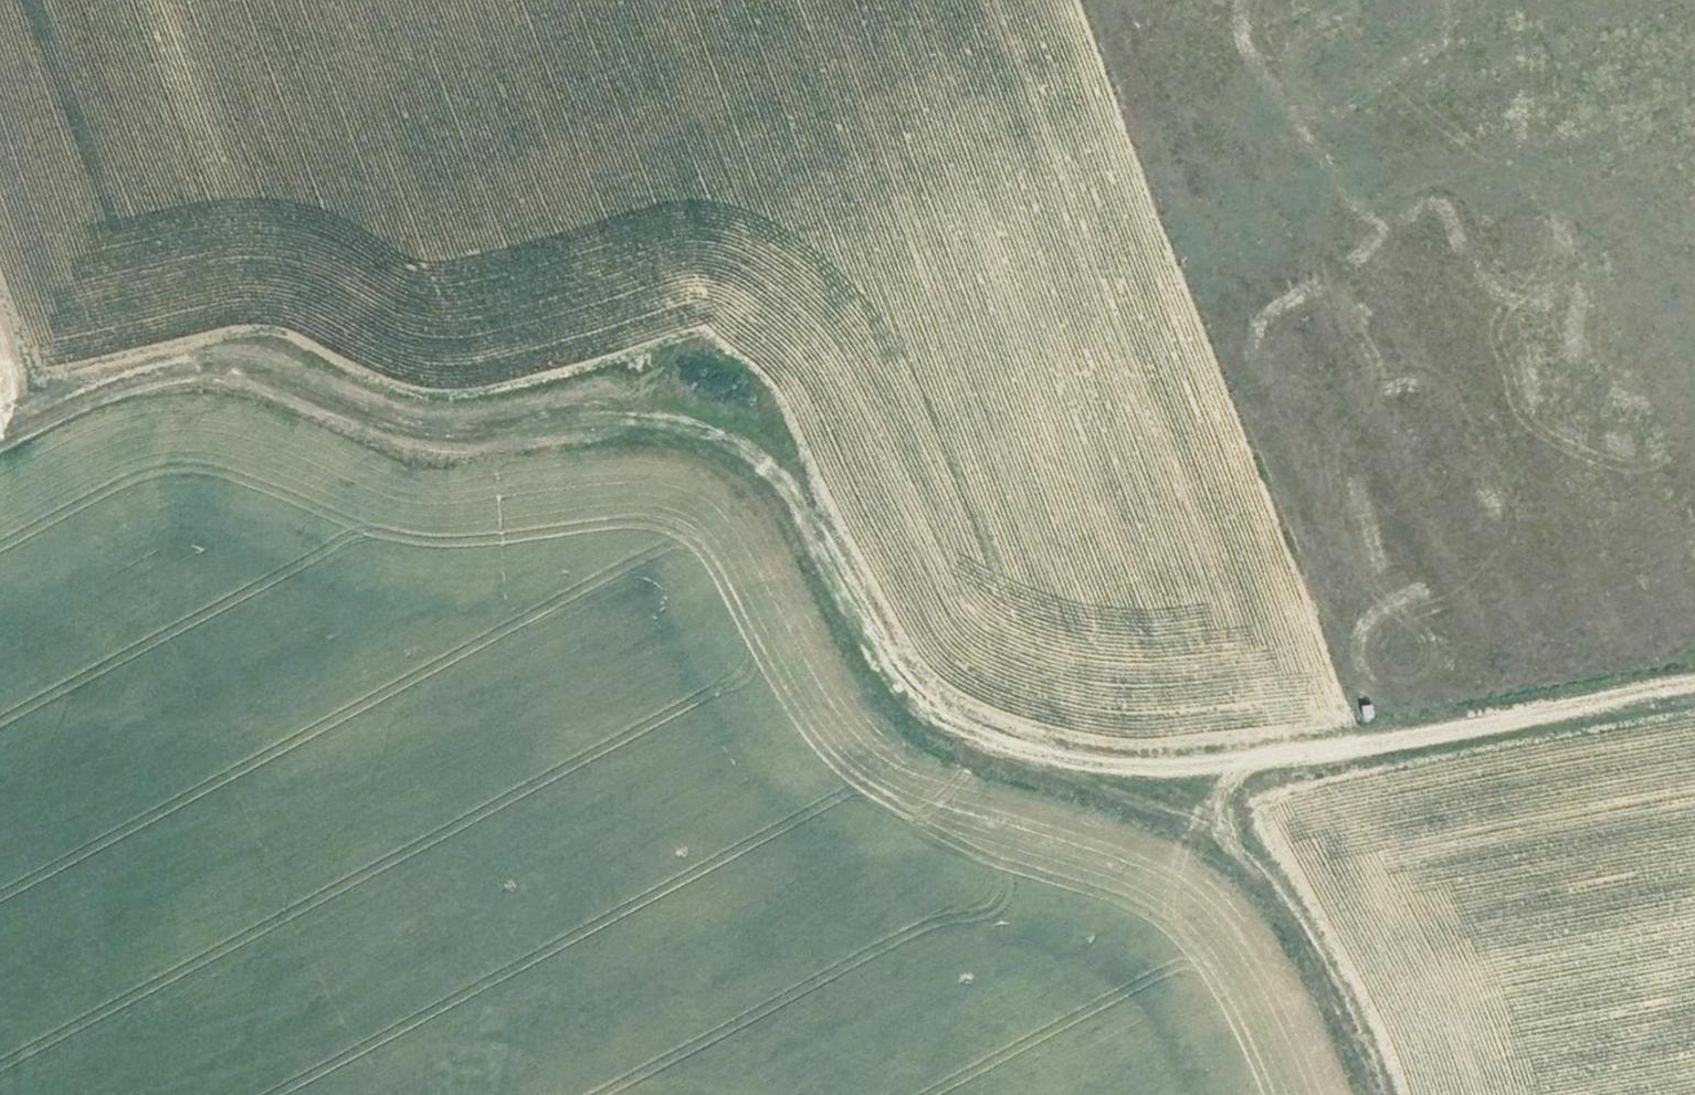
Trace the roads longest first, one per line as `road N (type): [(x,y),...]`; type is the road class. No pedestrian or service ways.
road 1 (track): [(1694,684),(1206,769),(997,746),(905,704),(833,596),(783,501),(714,440),(577,418),(429,431),(305,388),(172,359),(0,433)]
road 2 (track): [(1372,1094),(1349,1012),(1230,821),(1079,755)]

